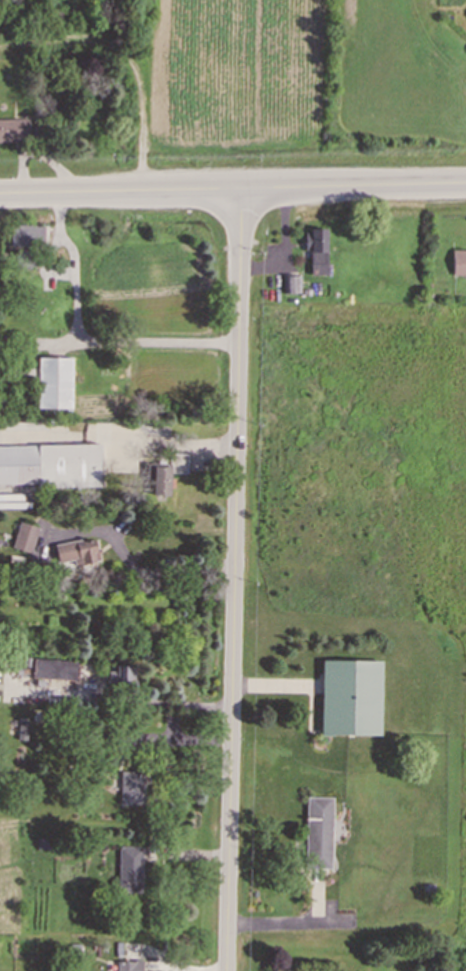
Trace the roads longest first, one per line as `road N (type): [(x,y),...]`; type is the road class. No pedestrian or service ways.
road 1 (residential): [(246,187),(225,970)]
road 2 (secondary): [(0,191),(465,182)]

